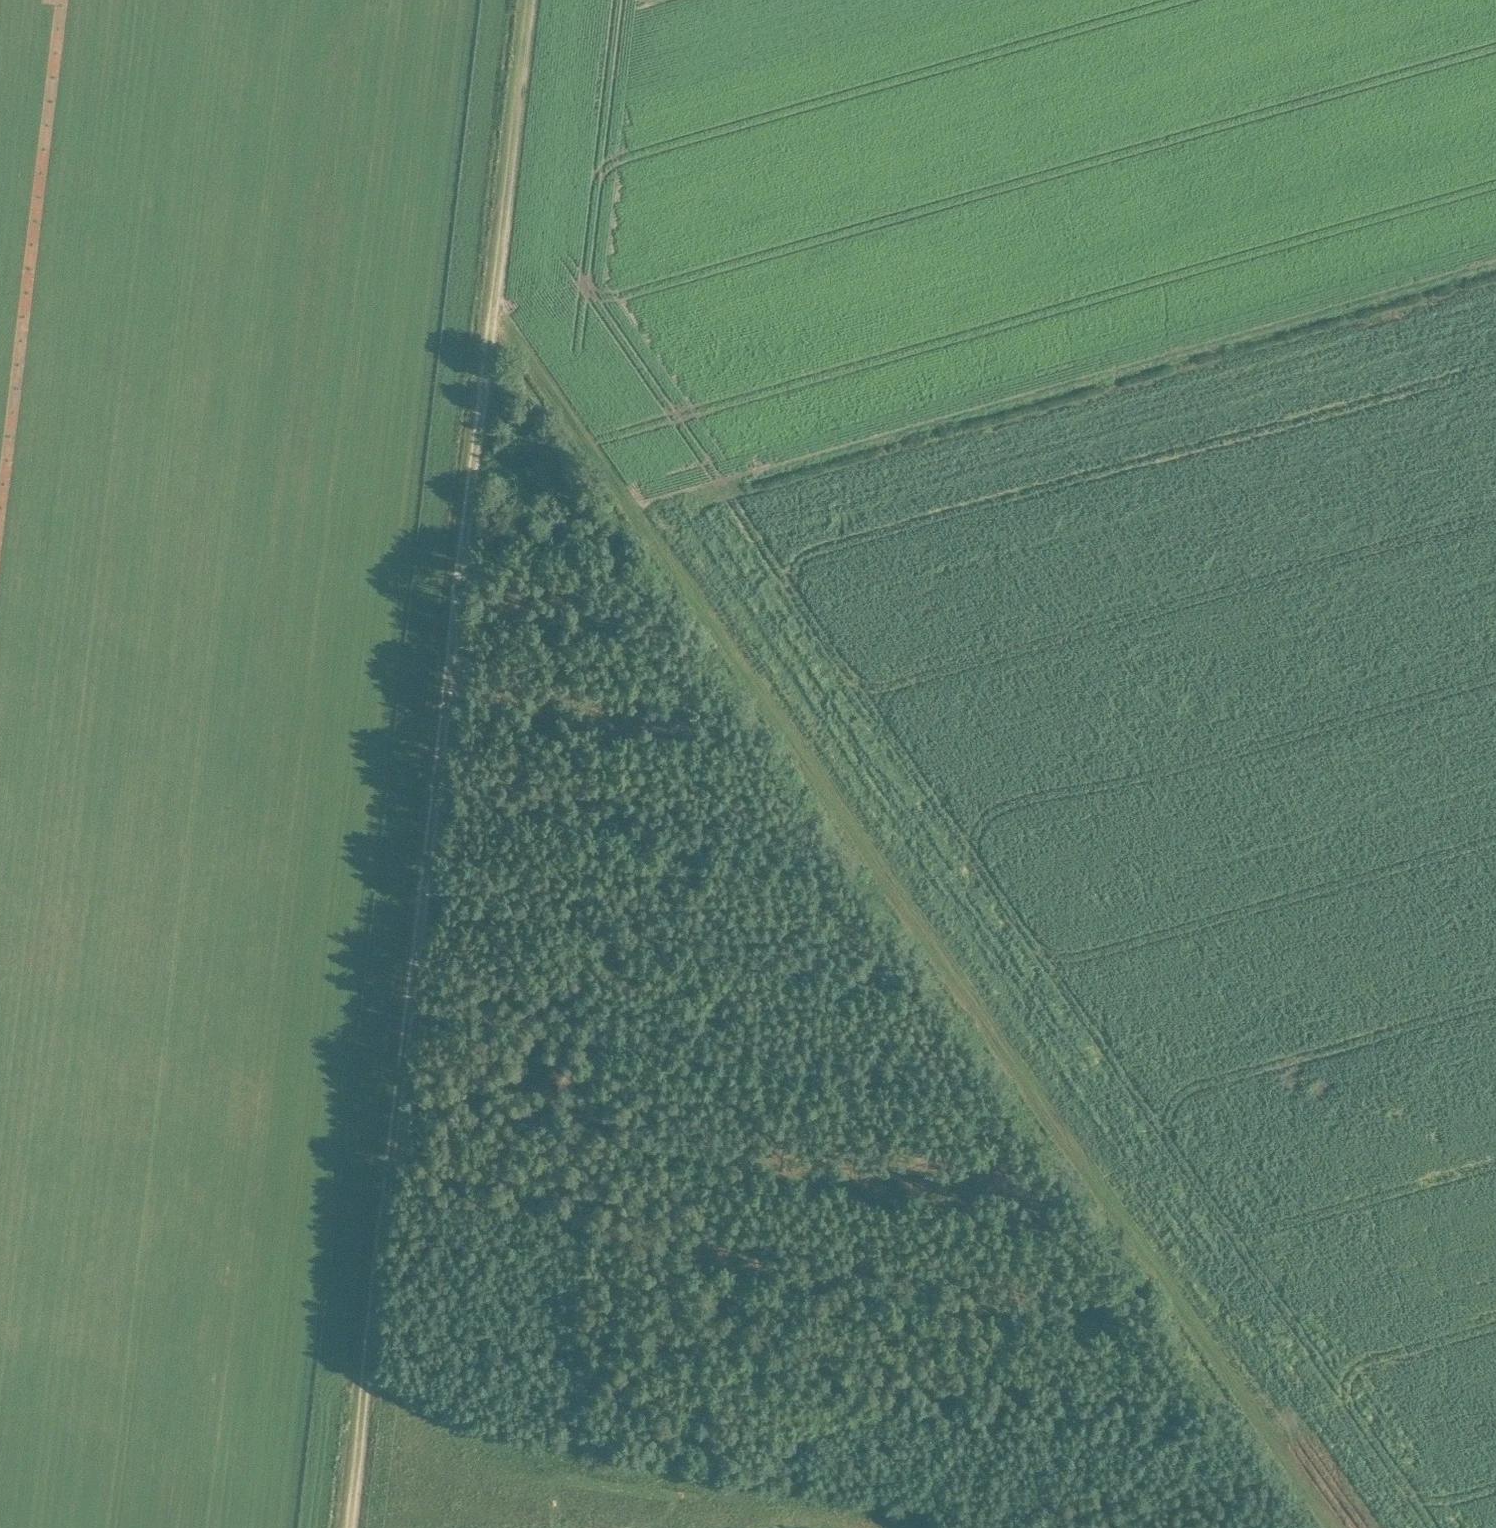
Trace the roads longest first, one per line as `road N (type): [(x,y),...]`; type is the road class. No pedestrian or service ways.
road 1 (track): [(526,0),(350,1527)]

